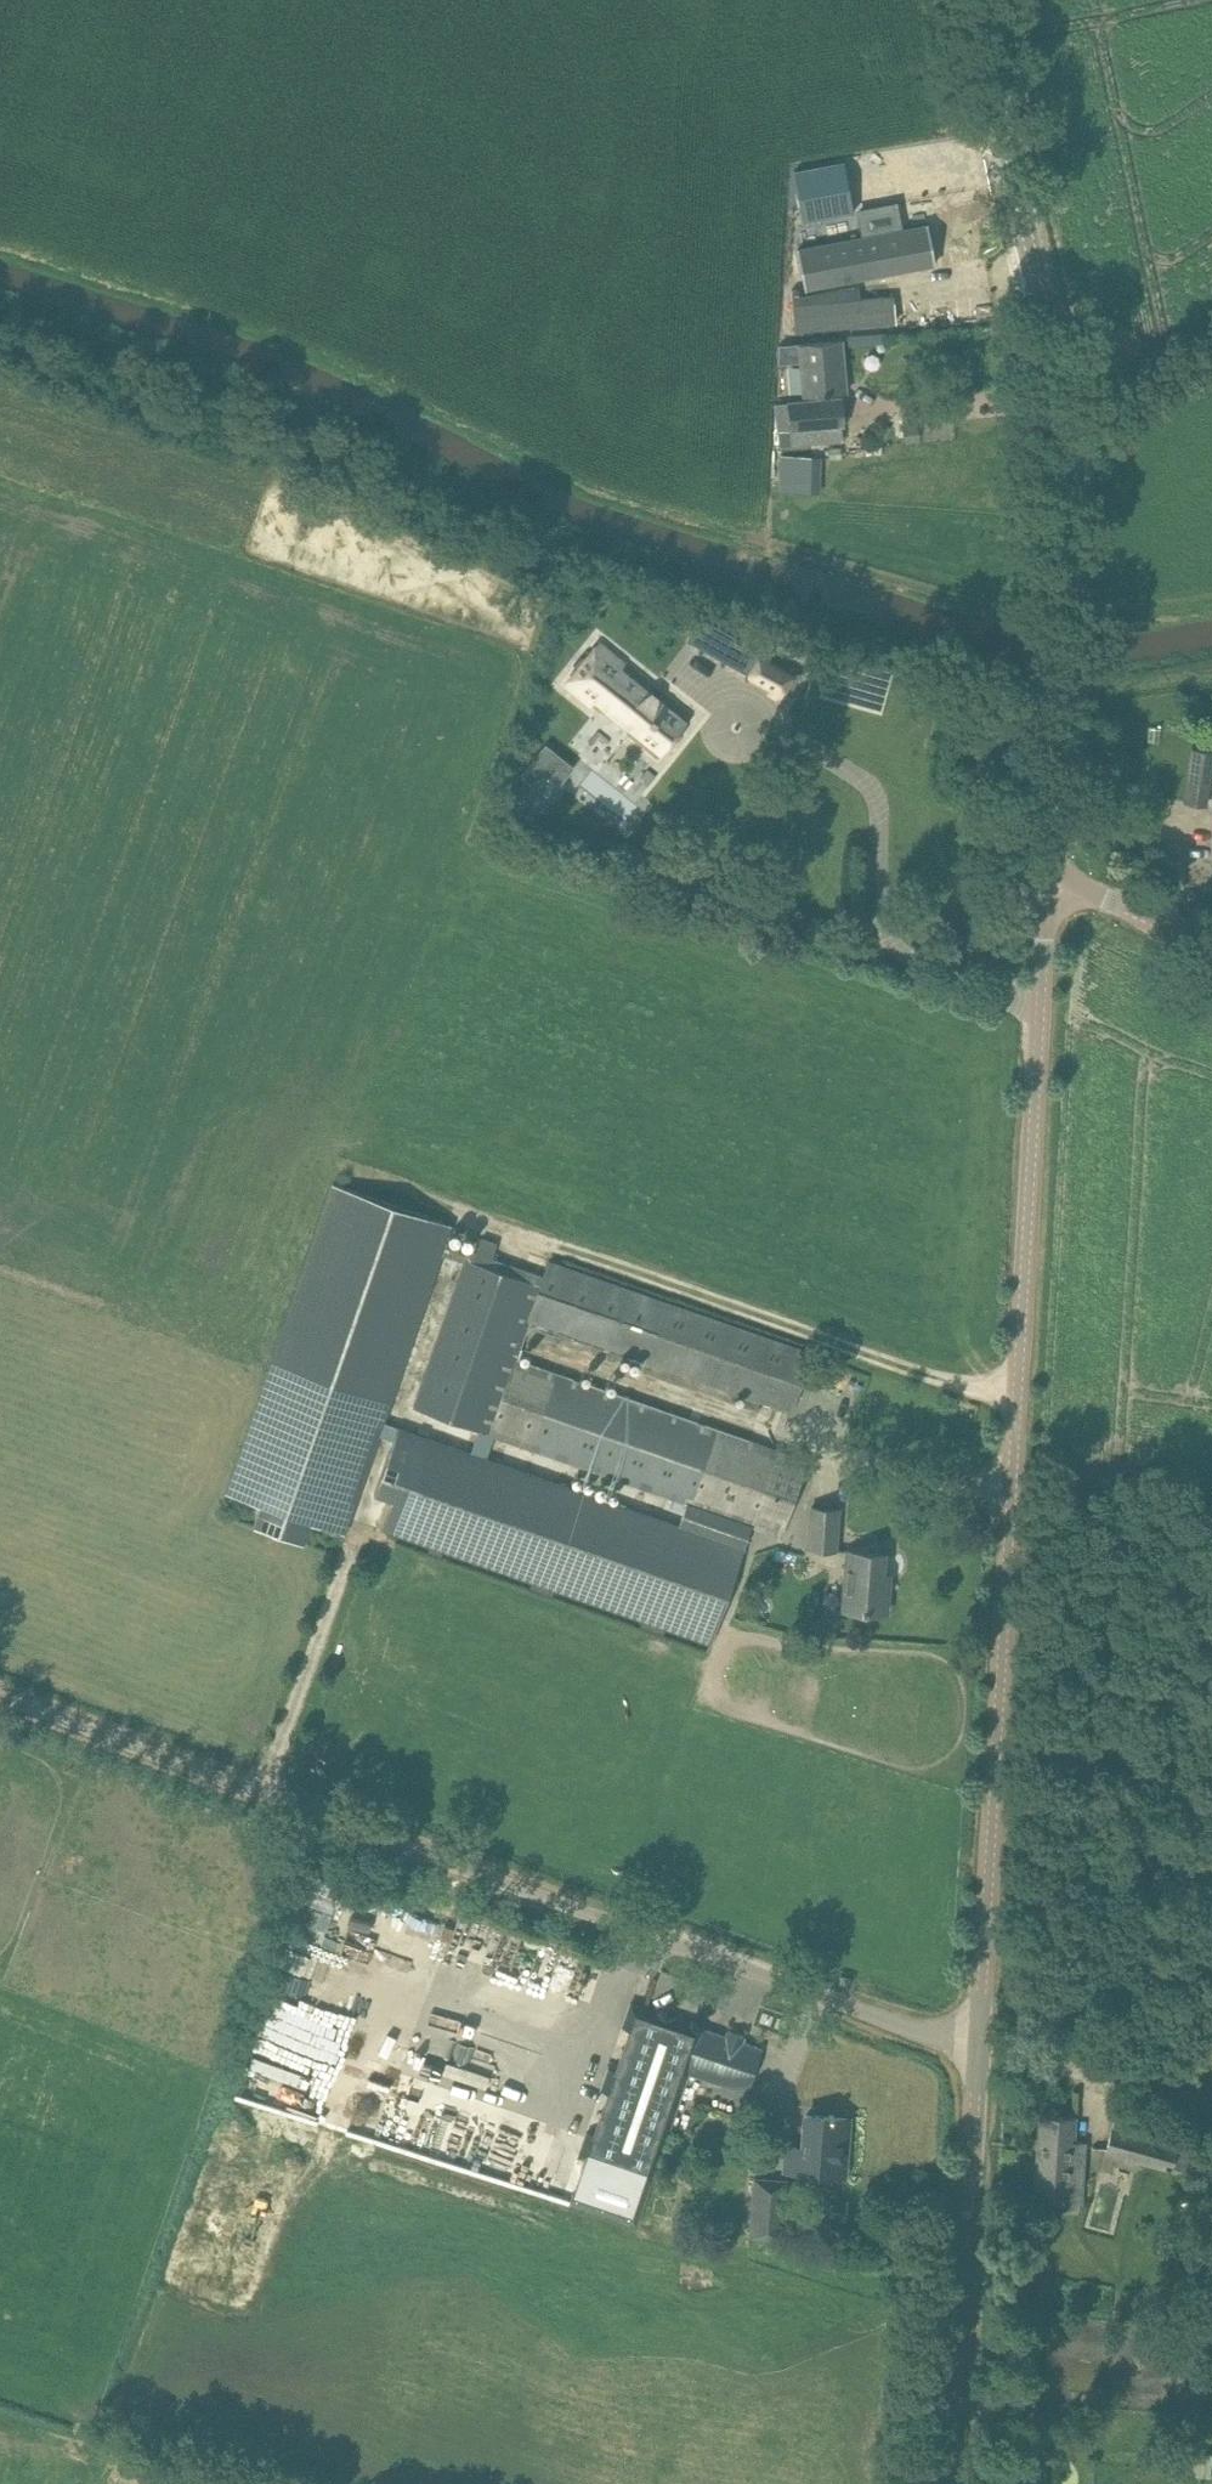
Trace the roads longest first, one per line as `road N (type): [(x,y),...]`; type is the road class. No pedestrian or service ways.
road 1 (tertiary): [(978,2045),(1049,870)]
road 2 (unclassified): [(978,2045),(450,1865),(0,1694)]
road 3 (tertiary): [(1049,870),(1066,473),(1051,352),(978,0)]
road 4 (tertiary): [(952,2483),(978,2045)]
road 5 (track): [(978,2045),(1211,2112)]
road 6 (unclassified): [(1211,948),(1049,870)]

